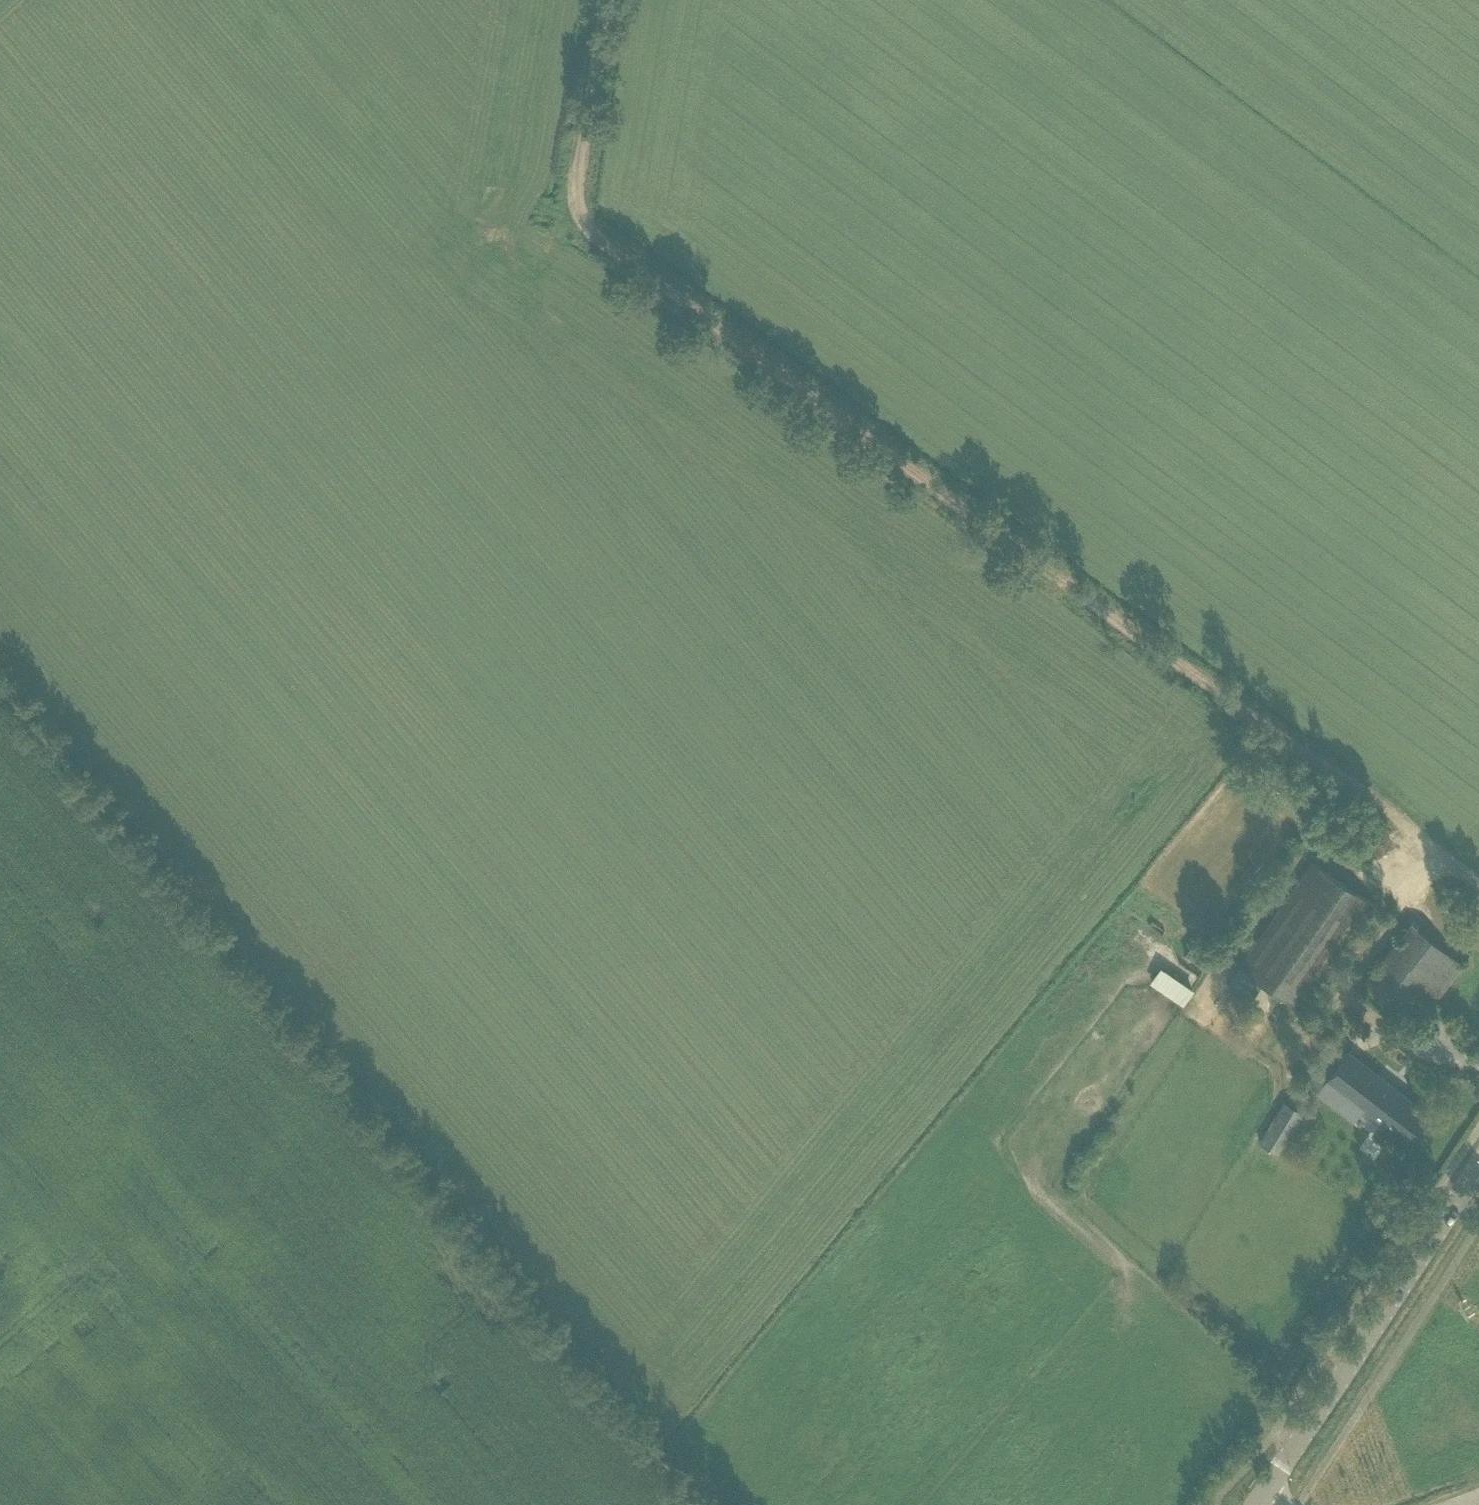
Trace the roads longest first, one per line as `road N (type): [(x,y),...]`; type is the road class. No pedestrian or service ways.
road 1 (track): [(1478,886),(579,218),(572,187),(603,0)]
road 2 (secondary): [(1262,1498),(1478,1164)]

